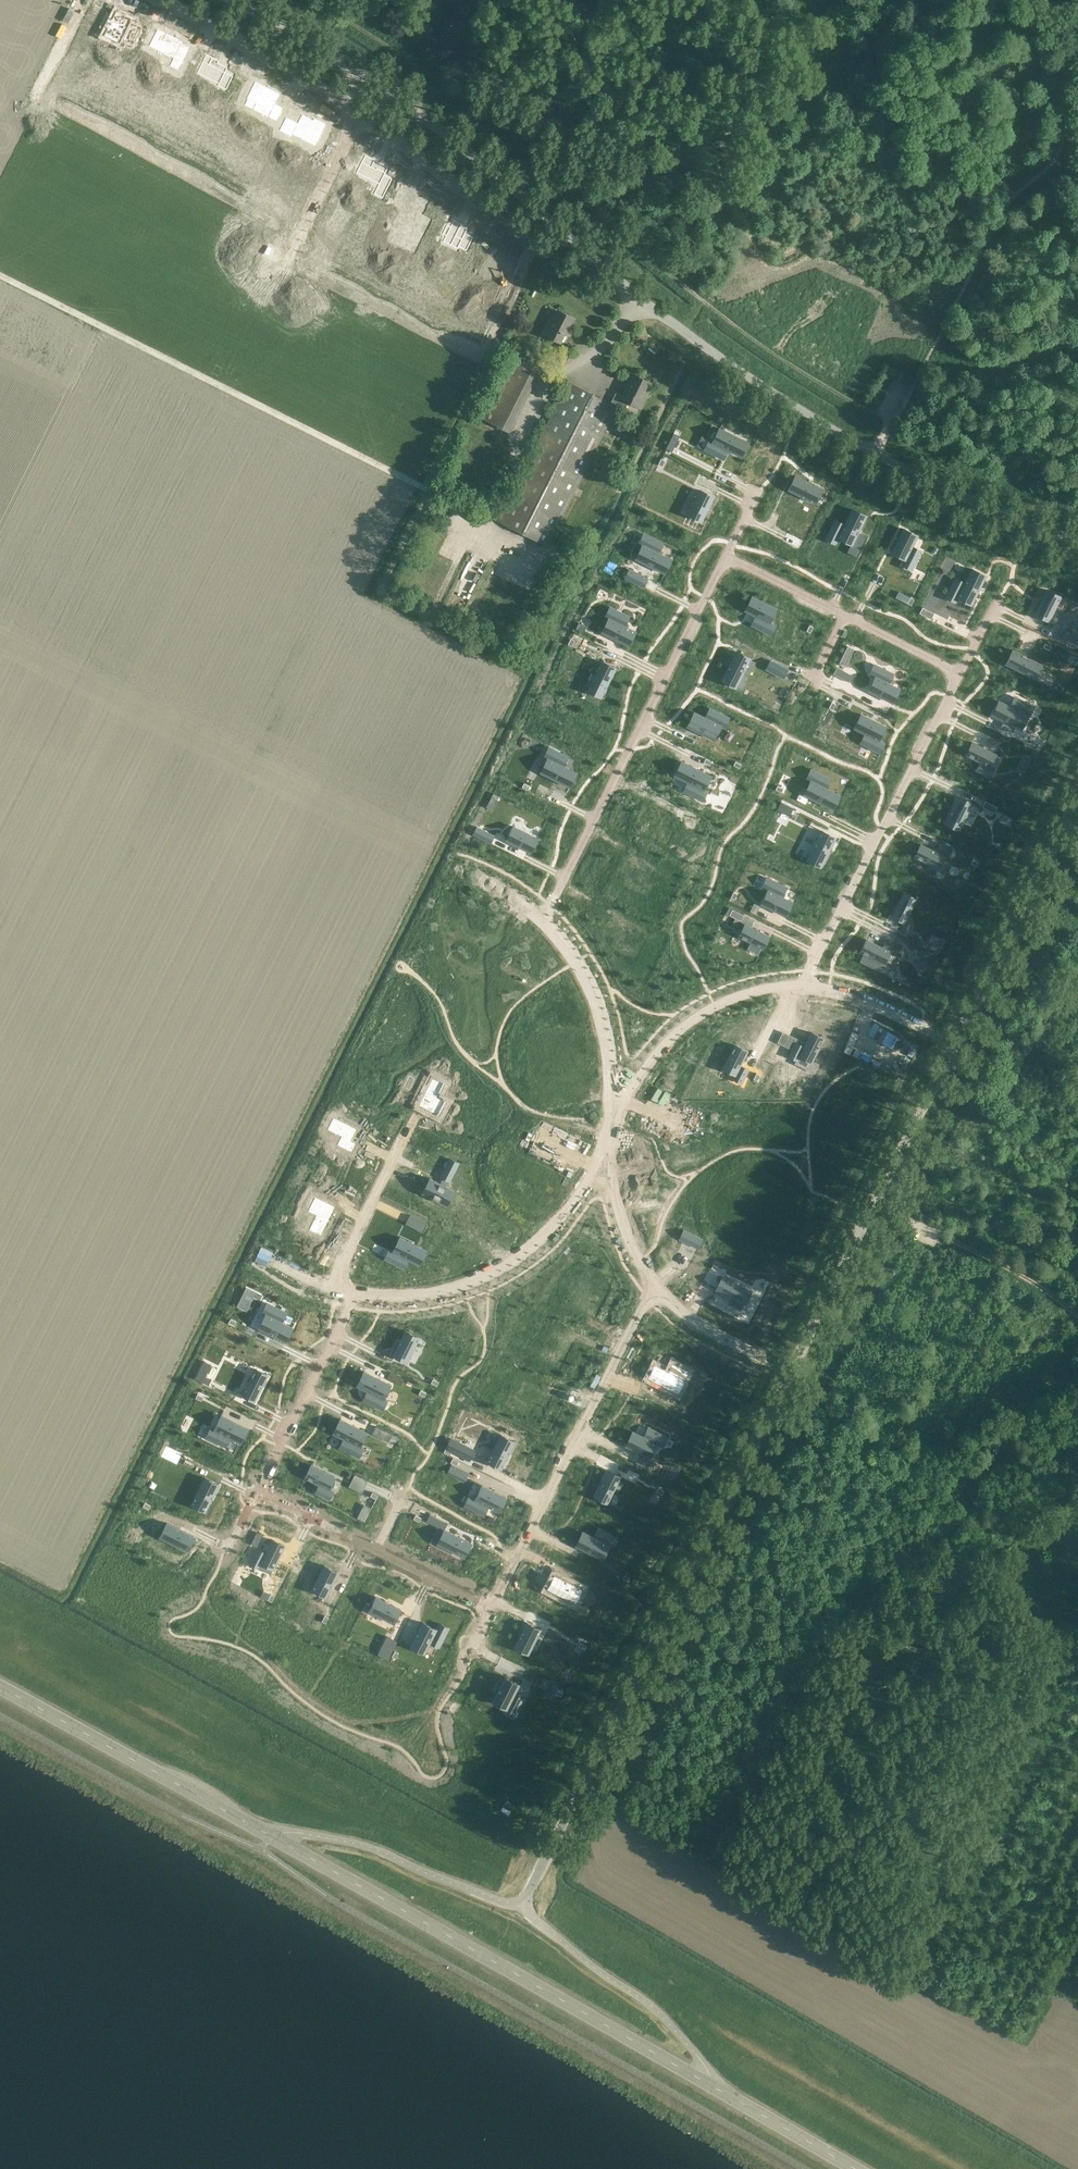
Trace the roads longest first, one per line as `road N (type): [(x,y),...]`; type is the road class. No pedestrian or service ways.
road 1 (unclassified): [(1077,544),(929,483),(800,415),(640,300),(491,170),(373,85)]
road 2 (track): [(578,1791),(1006,2041),(1029,2032),(1077,1938)]
road 3 (unclassified): [(522,1902),(790,1371)]
road 4 (tertiary): [(720,2092),(270,1836)]
road 5 (track): [(419,485),(0,275)]
road 6 (residential): [(726,556),(540,922)]
road 7 (unclassified): [(790,1371),(953,1047)]
road 8 (residential): [(489,1608),(657,1287)]
road 9 (residential): [(799,988),(960,674)]
road 10 (residential): [(352,1296),(451,1288),(534,1246),(563,1220),(612,1132)]
road 11 (tertiary): [(270,1836),(0,1688)]
road 12 (unclassified): [(953,1047),(1077,795)]
road 13 (residential): [(233,361),(358,114)]
road 14 (unclassified): [(720,2092),(678,2032),(522,1902)]
road 15 (unclassified): [(522,1902),(500,1901),(364,1847),(270,1836)]
road 16 (residential): [(960,674),(726,556)]
road 17 (residential): [(799,988),(734,999),(681,1030),(646,1068),(612,1132)]
road 18 (residential): [(148,0),(358,114)]
road 19 (track): [(876,1200),(1041,1287),(1077,1315)]
road 20 (residential): [(540,922),(573,960),(604,1023),(612,1132)]
road 21 (residential): [(233,361),(32,257)]
road 22 (residential): [(352,1296),(260,1490)]
road 23 (residential): [(358,114),(524,248)]
road 24 (unclassified): [(373,85),(226,0)]
road 25 (residential): [(329,1288),(403,1137)]
road 26 (residential): [(953,1047),(873,1004),(799,988)]
road 27 (residential): [(612,1132),(620,1214),(657,1287)]
road 28 (residential): [(657,1287),(702,1328),(790,1371)]
road 29 (tertiary): [(852,2168),(720,2092)]
road 30 (residential): [(260,1490),(376,1550)]
road 31 (residential): [(376,1550),(489,1608)]

